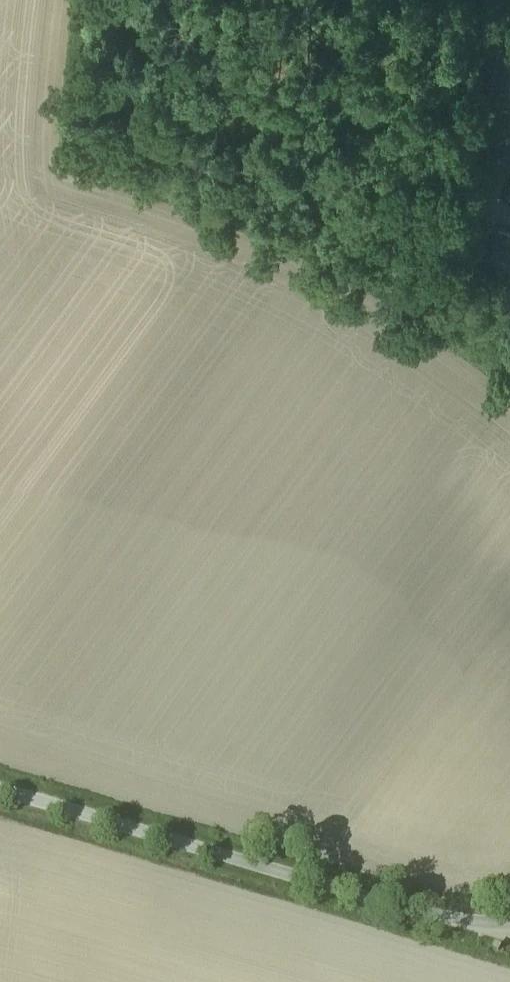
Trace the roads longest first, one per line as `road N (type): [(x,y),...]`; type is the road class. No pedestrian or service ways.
road 1 (track): [(448,340),(54,175),(69,0)]
road 2 (unclassified): [(509,937),(0,782)]

